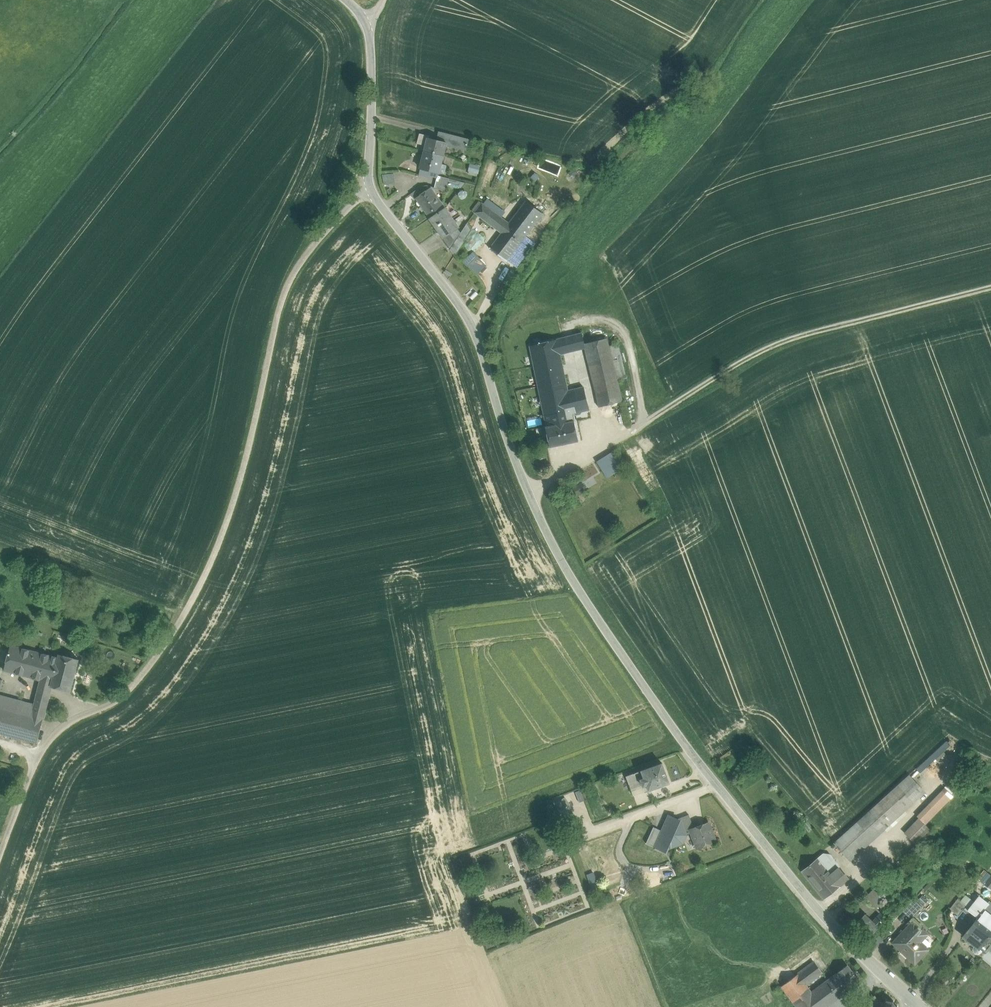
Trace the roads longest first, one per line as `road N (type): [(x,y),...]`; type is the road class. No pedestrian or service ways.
road 1 (unclassified): [(373,197),(352,202),(294,270),(228,525),(187,610),(115,702),(51,737),(0,856)]
road 2 (tertiary): [(920,1006),(816,906),(717,785),(588,603),(529,494)]
road 3 (track): [(631,428),(755,353),(990,285)]
road 4 (tertiary): [(529,494),(475,328),(373,197)]
road 5 (tertiary): [(373,197),(366,22)]
road 6 (unclassified): [(529,494),(631,428)]

